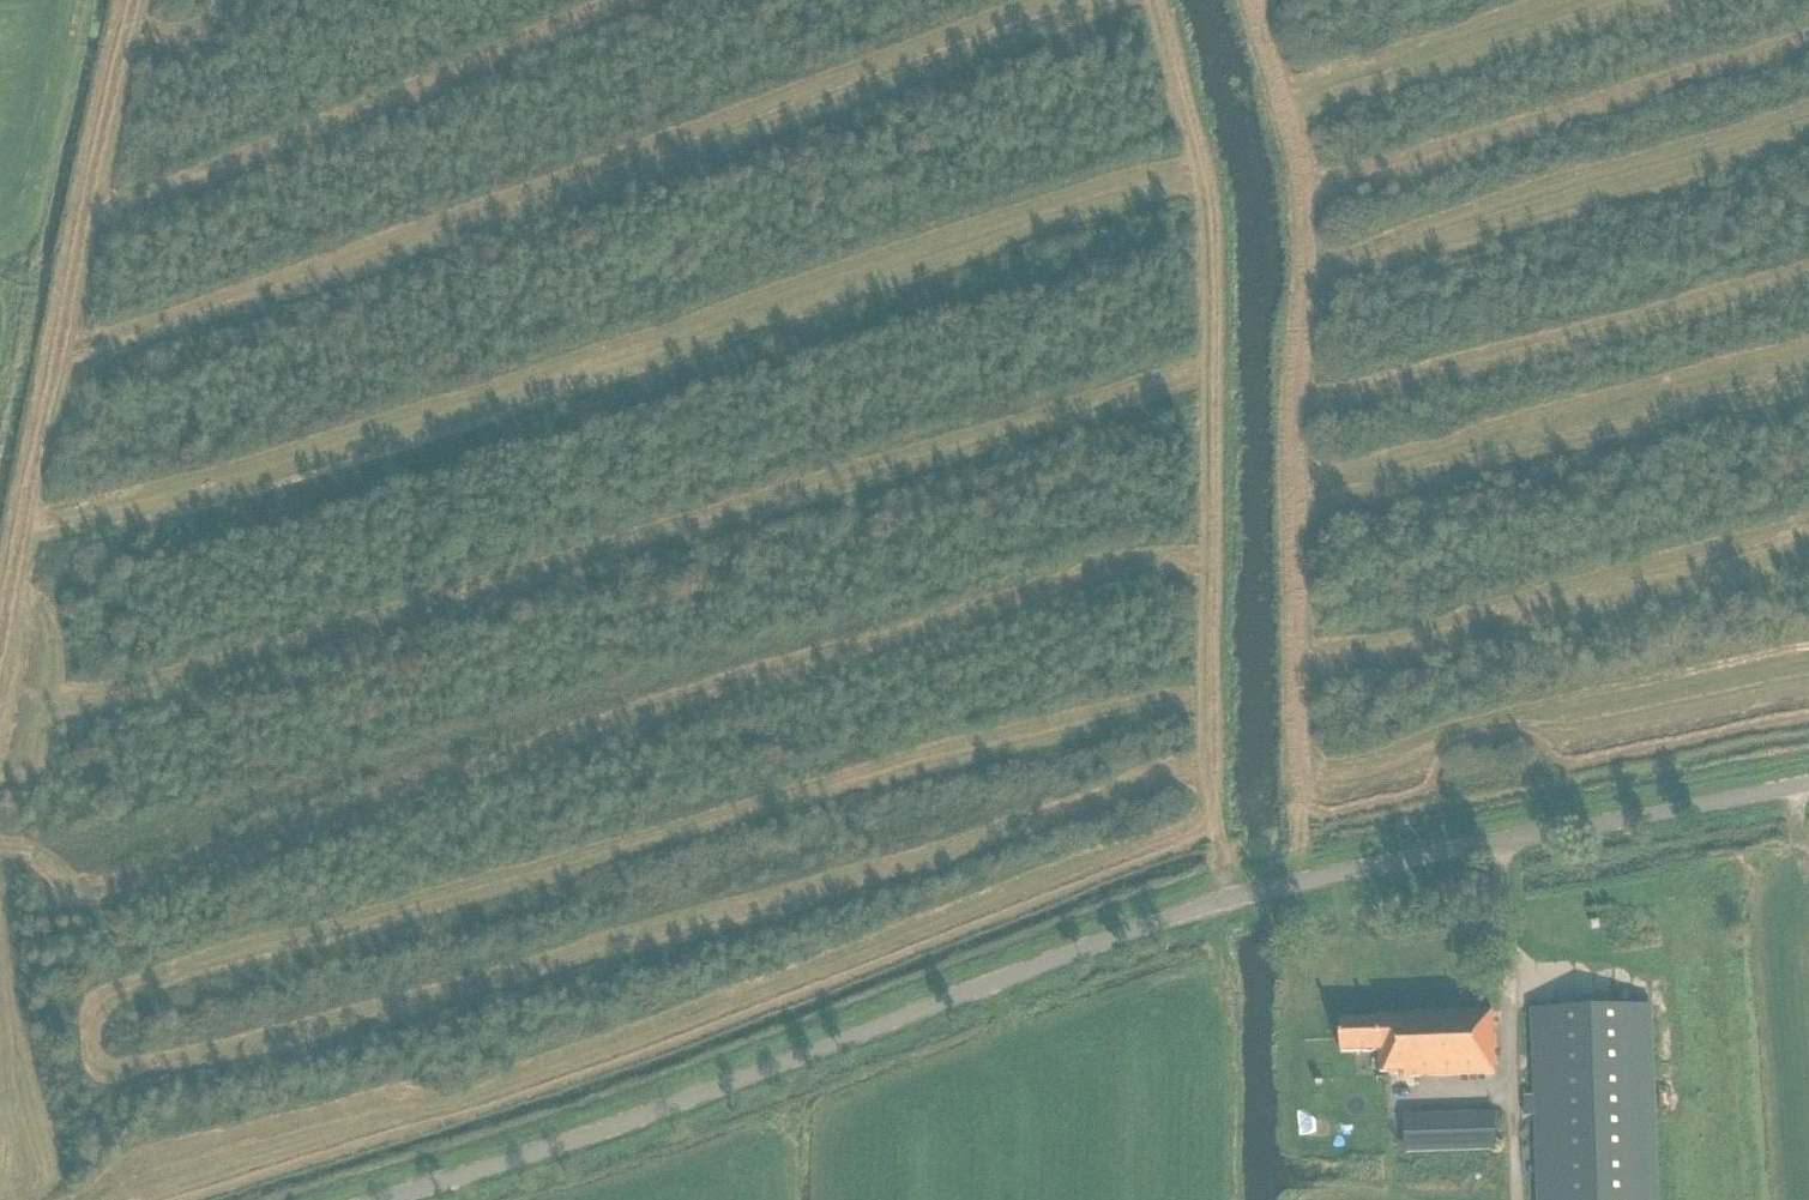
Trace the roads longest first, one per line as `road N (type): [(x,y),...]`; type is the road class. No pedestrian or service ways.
road 1 (tertiary): [(379,1199),(583,1136),(1109,939),(1283,882),(1808,783)]
road 2 (track): [(1230,898),(1209,693),(1215,226),(1152,0)]

